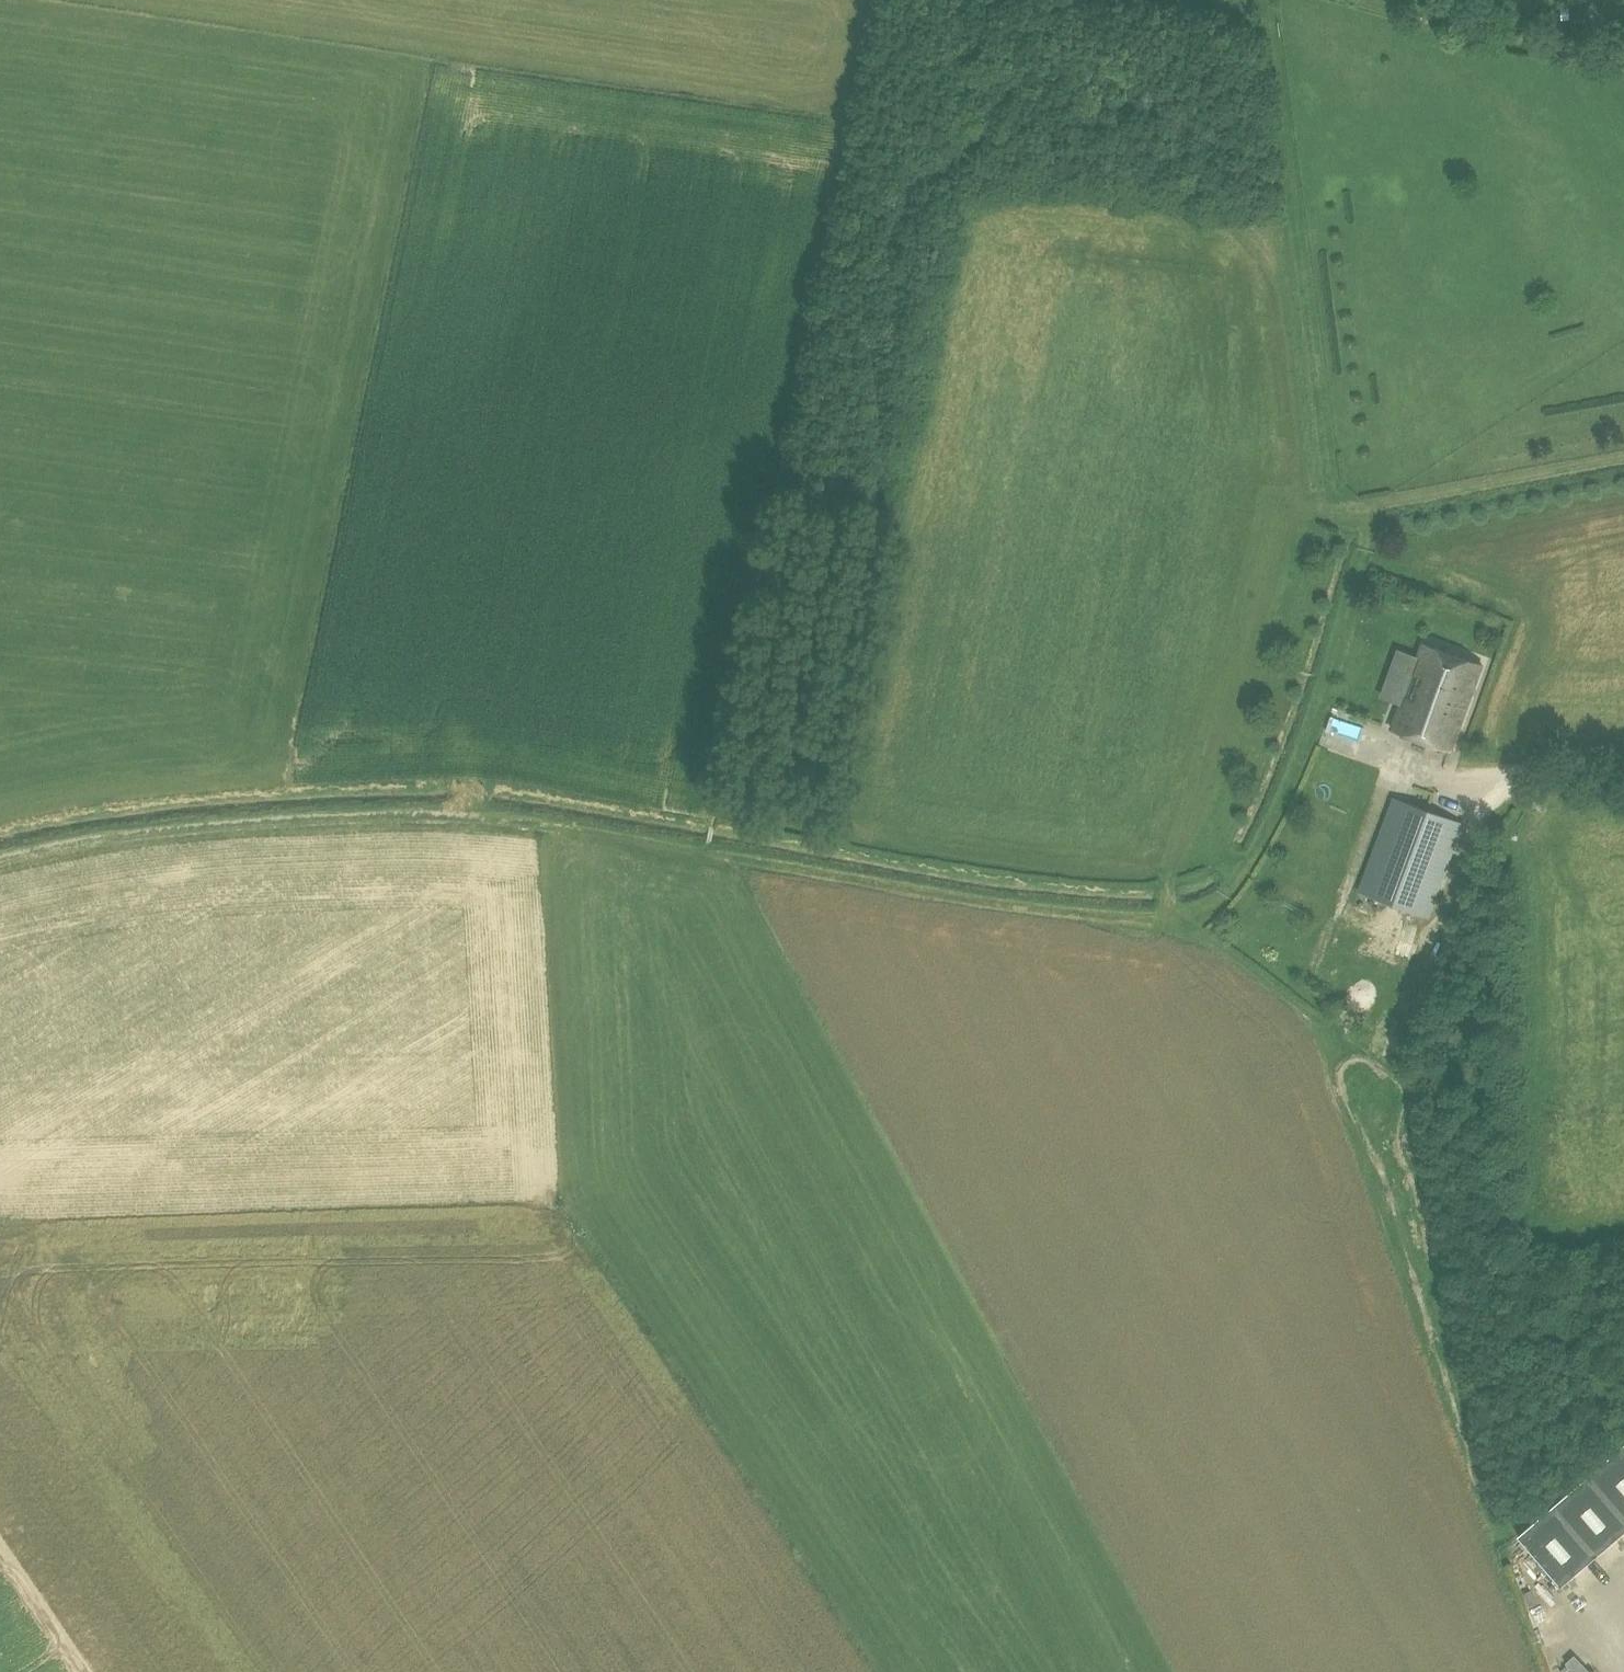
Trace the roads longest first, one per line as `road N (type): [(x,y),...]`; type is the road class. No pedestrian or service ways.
road 1 (track): [(706,855),(1162,924),(1181,835),(1234,703),(1287,528),(1326,507),(1353,510)]

